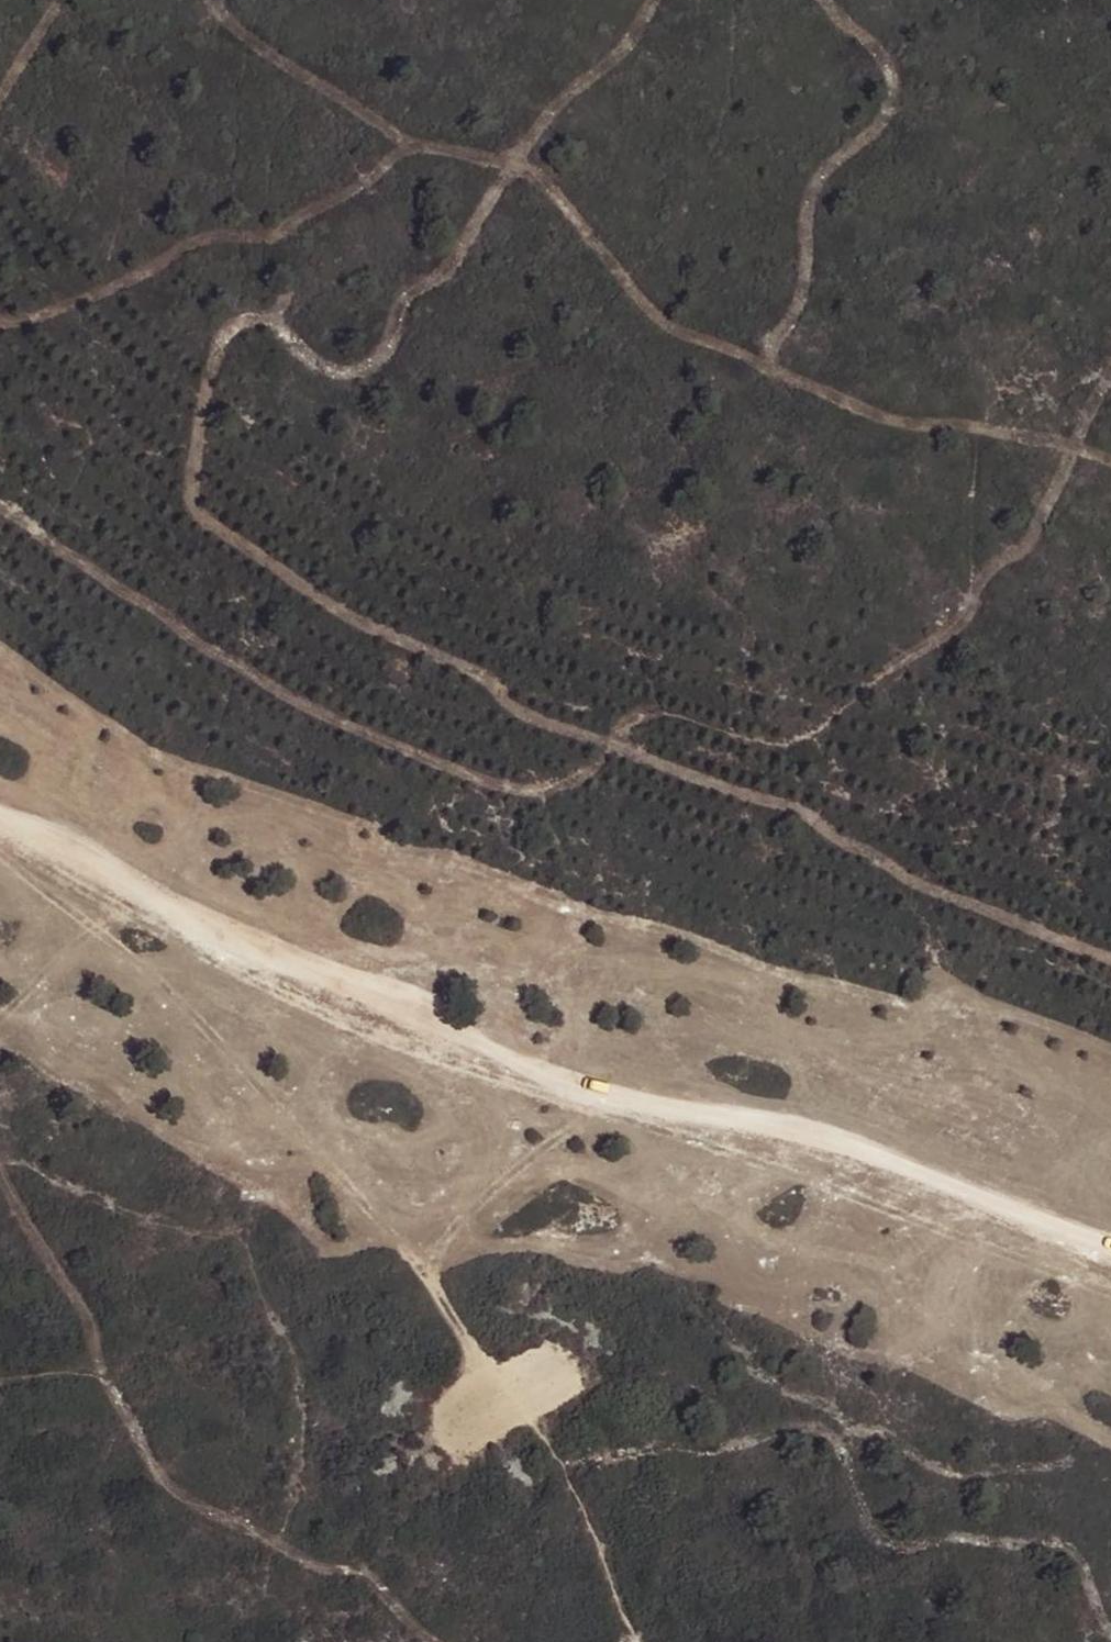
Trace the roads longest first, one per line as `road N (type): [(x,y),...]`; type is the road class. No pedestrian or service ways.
road 1 (track): [(1110,1235),(834,1123),(665,1096),(348,983),(0,804)]

